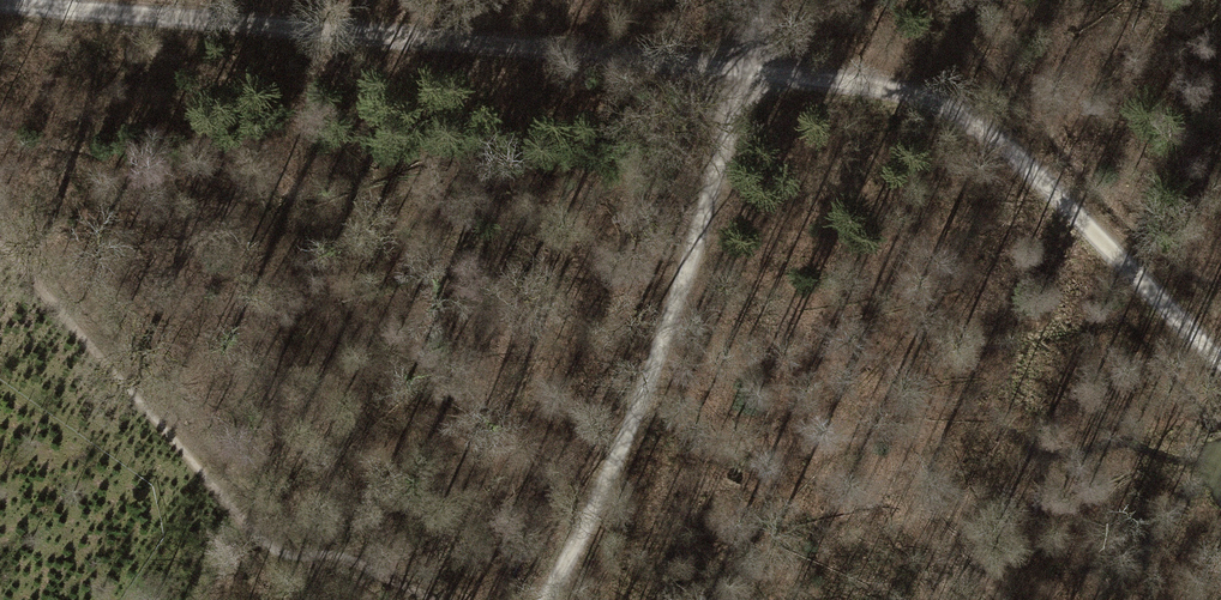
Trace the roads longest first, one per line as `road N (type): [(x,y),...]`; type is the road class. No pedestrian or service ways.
road 1 (track): [(0,1),(750,70),(929,98),(1014,149),(1220,358)]
road 2 (track): [(544,599),(625,441),(671,326),(768,0)]

